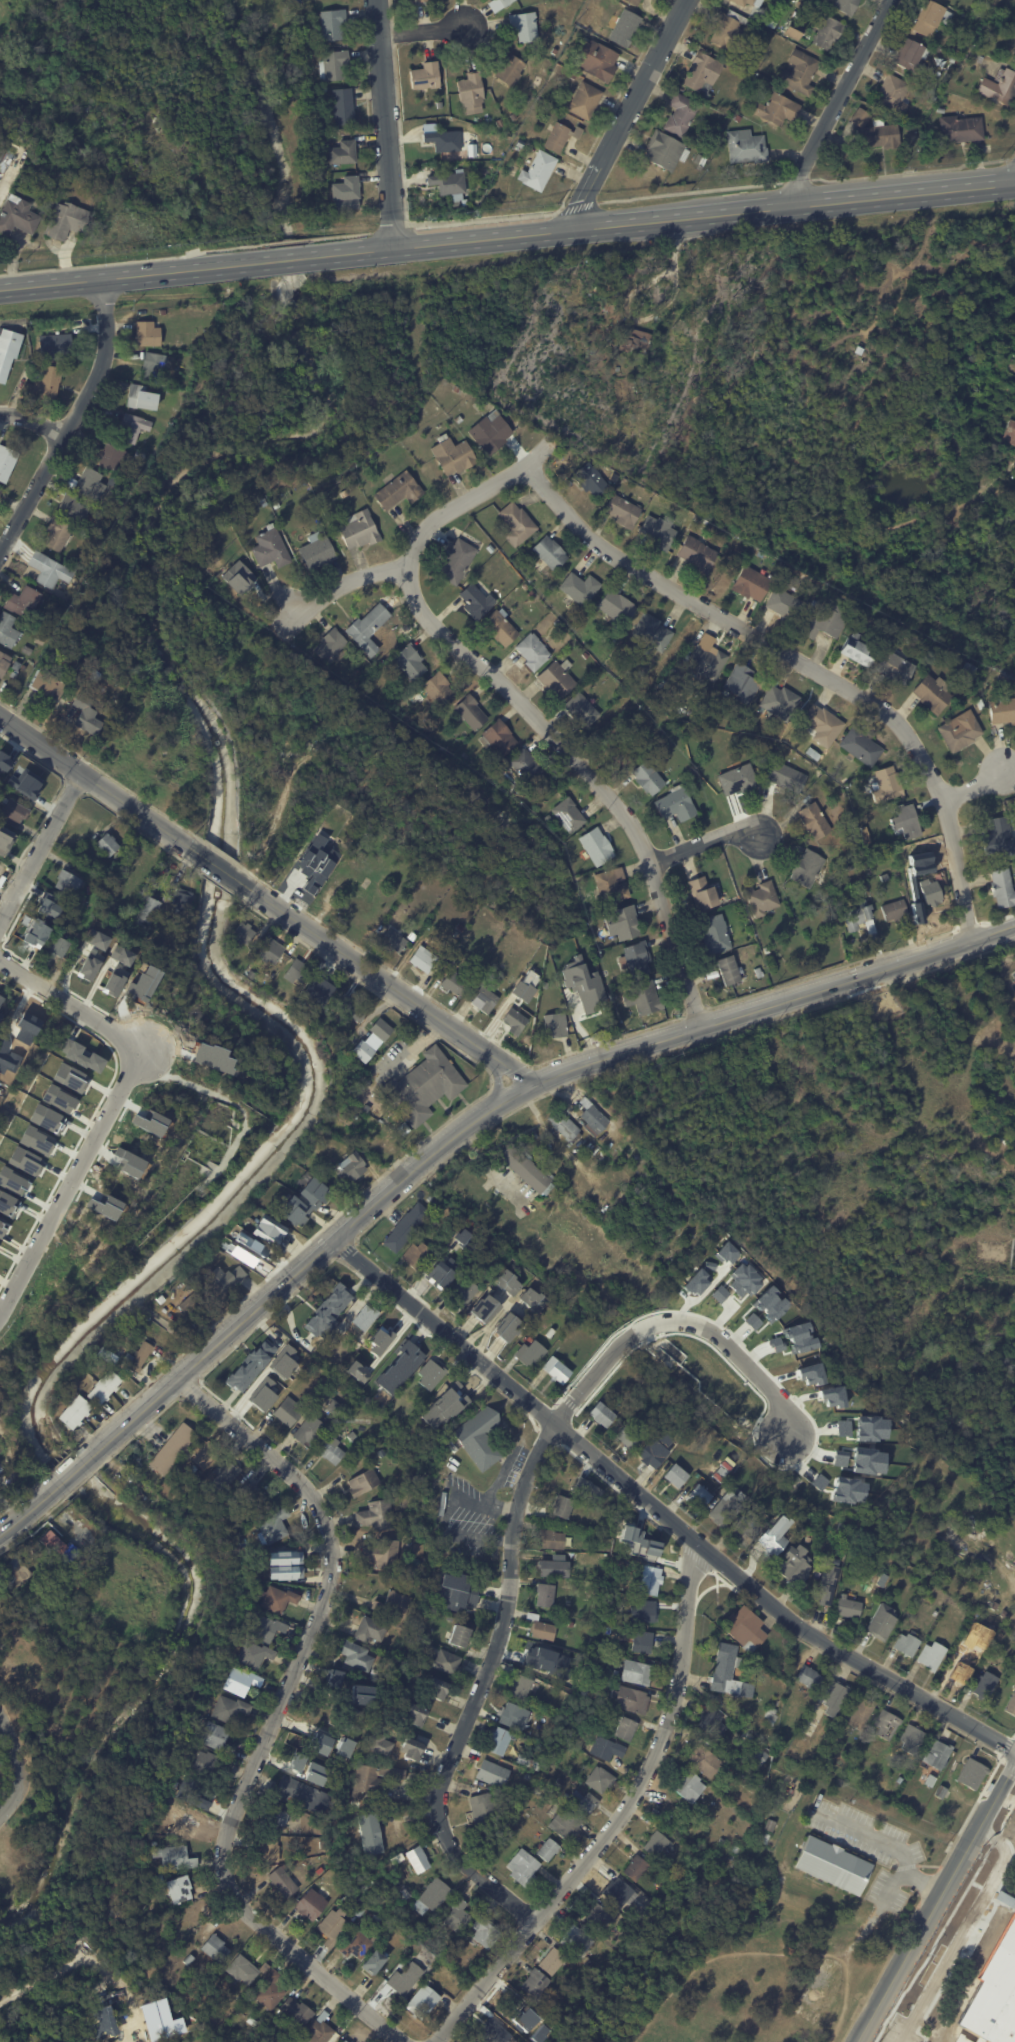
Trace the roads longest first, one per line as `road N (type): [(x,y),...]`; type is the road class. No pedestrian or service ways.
road 1 (residential): [(334,1238),(793,1621),(1014,1752)]
road 2 (residential): [(178,1377),(301,1483),(332,1526),(330,1578),(228,1826),(224,1879),(238,1903),(413,2041)]
road 3 (tertiary): [(0,1532),(427,1156),(533,1084)]
road 4 (primary): [(1014,182),(322,256)]
road 5 (residential): [(529,465),(574,521),(625,563),(893,717),(947,802),(971,940)]
road 6 (residential): [(438,2041),(655,1759),(679,1686),(692,1581),(710,1553)]
road 7 (residential): [(409,569),(417,602),(436,628),(507,686),(637,831),(700,1026)]
road 8 (residential): [(536,1919),(461,1857),(442,1817),(447,1771),(505,1625),(513,1508),(551,1421)]
road 9 (tertiary): [(533,1084),(1014,924)]
road 10 (tertiary): [(236,879),(533,1084)]
road 11 (residential): [(551,1421),(618,1344),(676,1324),(722,1347),(777,1403),(783,1443)]
road 12 (residential): [(285,612),(373,573),(409,569),(434,522),(558,443)]
road 13 (residential): [(857,2041),(1014,1764)]
road 14 (residential): [(0,555),(69,438),(97,371),(109,278)]
road 15 (residential): [(0,1314),(141,1048)]
road 16 (residential): [(561,232),(688,0)]
road 17 (primary): [(249,263),(0,290)]
road 18 (residential): [(393,249),(374,0)]
road 19 (tertiary): [(0,716),(202,856)]
road 20 (residential): [(801,207),(904,0)]
road 21 (residential): [(0,924),(82,773)]
road 22 (residential): [(0,961),(141,1048)]

